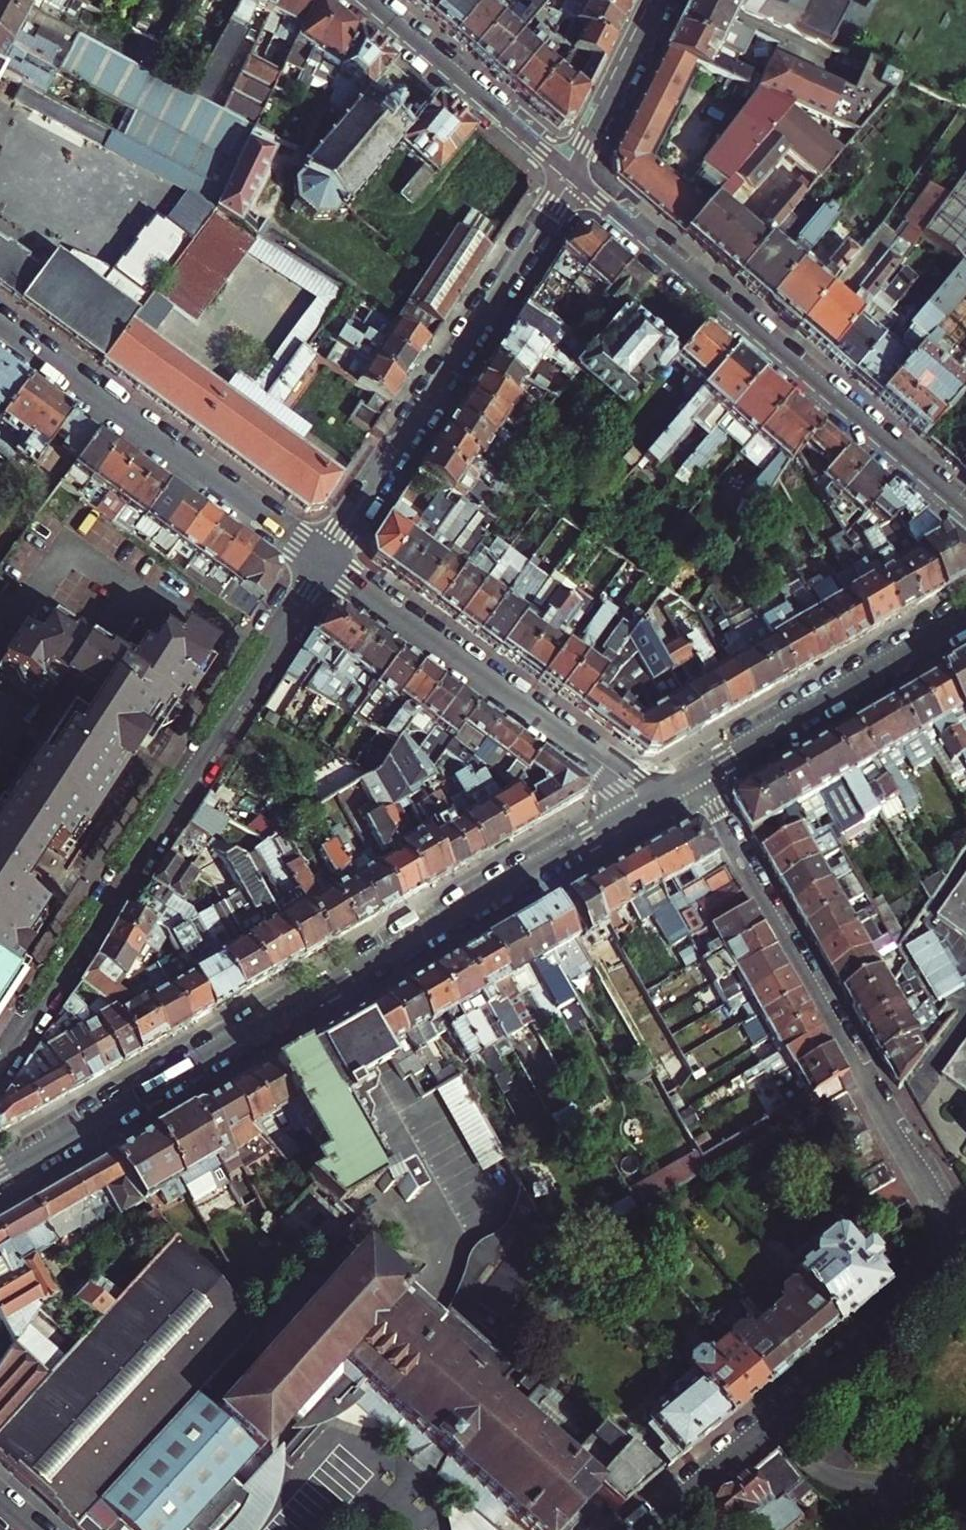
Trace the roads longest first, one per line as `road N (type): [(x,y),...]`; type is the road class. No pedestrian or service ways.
road 1 (residential): [(645,1529),(950,1274),(961,1255),(697,774)]
road 2 (tertiary): [(651,800),(0,1176)]
road 3 (residential): [(324,561),(0,1058)]
road 4 (residential): [(965,511),(568,177)]
road 5 (residential): [(568,177),(324,561)]
road 6 (residential): [(324,561),(651,800)]
road 7 (residential): [(0,326),(324,561)]
road 8 (tertiary): [(965,619),(697,774)]
road 9 (residential): [(568,177),(360,0)]
road 10 (residential): [(568,177),(659,0)]

